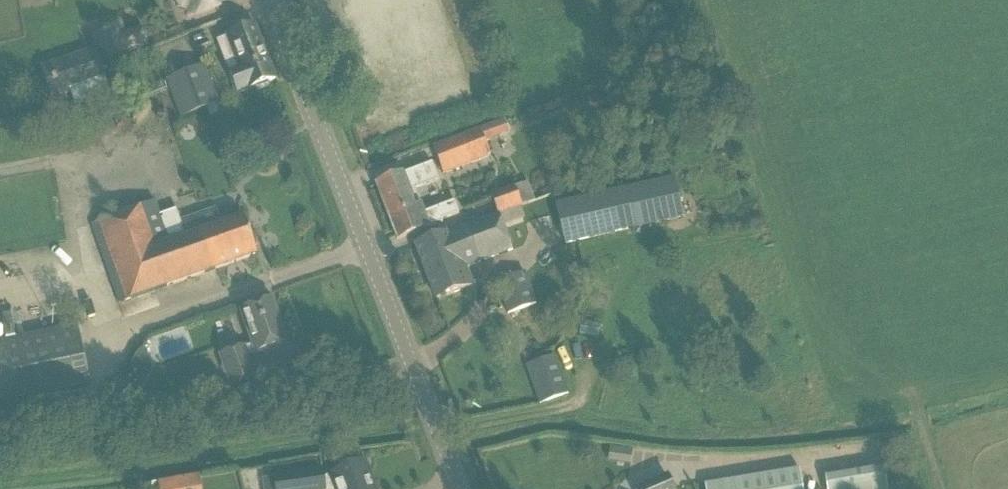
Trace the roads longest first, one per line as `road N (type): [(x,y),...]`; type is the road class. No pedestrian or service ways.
road 1 (tertiary): [(460,488),(270,0)]

